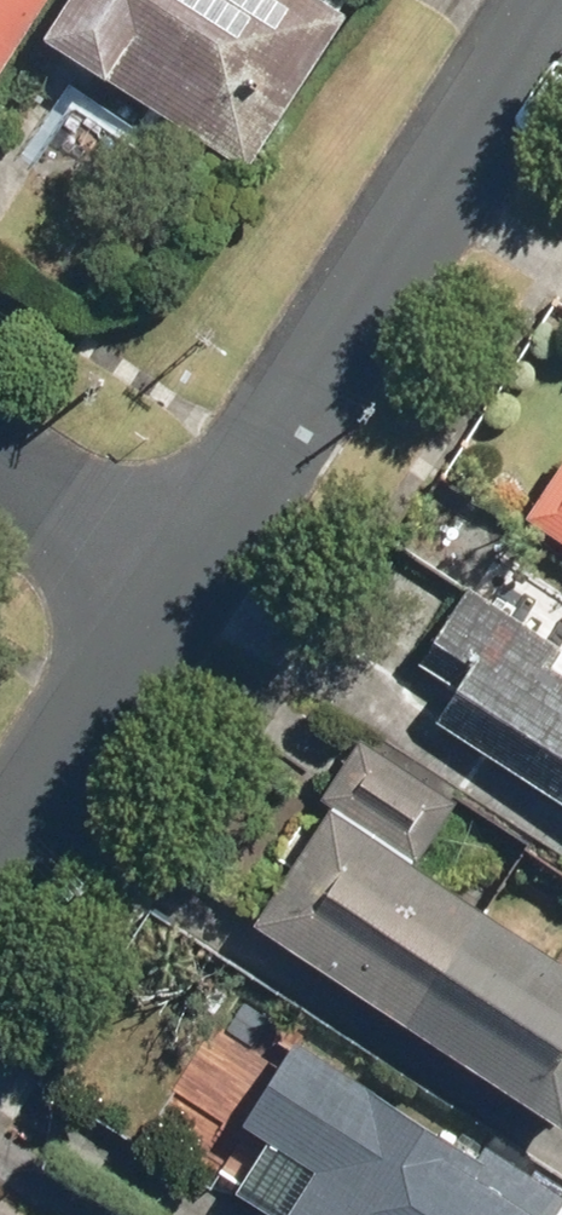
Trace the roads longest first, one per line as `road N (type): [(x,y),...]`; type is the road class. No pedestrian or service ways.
road 1 (residential): [(561,2),(174,580)]
road 2 (residential): [(174,580),(0,853)]
road 3 (residential): [(0,463),(174,580)]

